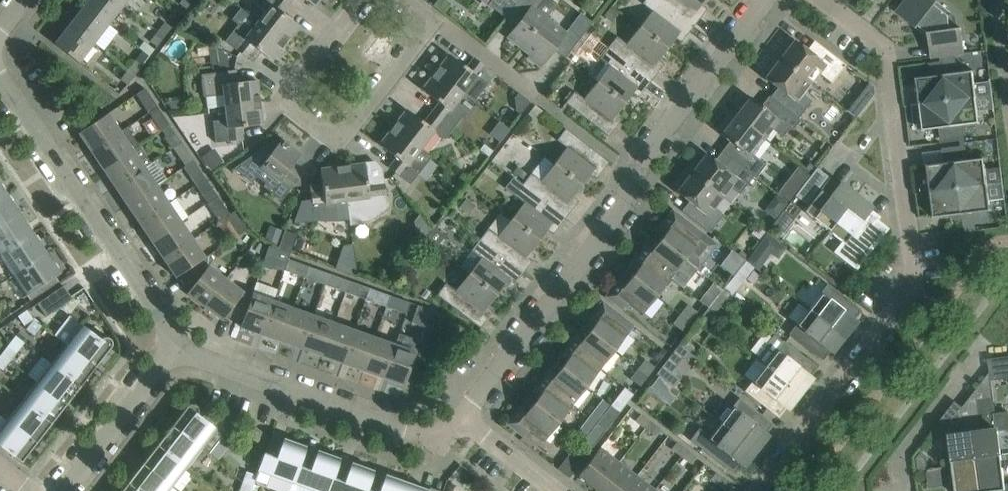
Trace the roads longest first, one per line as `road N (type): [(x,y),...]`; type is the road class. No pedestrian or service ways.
road 1 (residential): [(824,0),(885,48),(914,280),(756,490)]
road 2 (residential): [(764,0),(646,152),(624,207),(463,418)]
road 3 (residential): [(359,0),(290,93),(294,109),(327,133),(357,121),(419,42),(423,20)]
road 4 (residential): [(178,341),(0,78)]
road 5 (residential): [(463,418),(430,435),(403,429),(201,358),(178,341)]
road 6 (residential): [(178,341),(62,490)]
road 7 (residential): [(987,344),(902,459),(906,490)]
road 8 (residential): [(533,94),(442,23),(423,20)]

